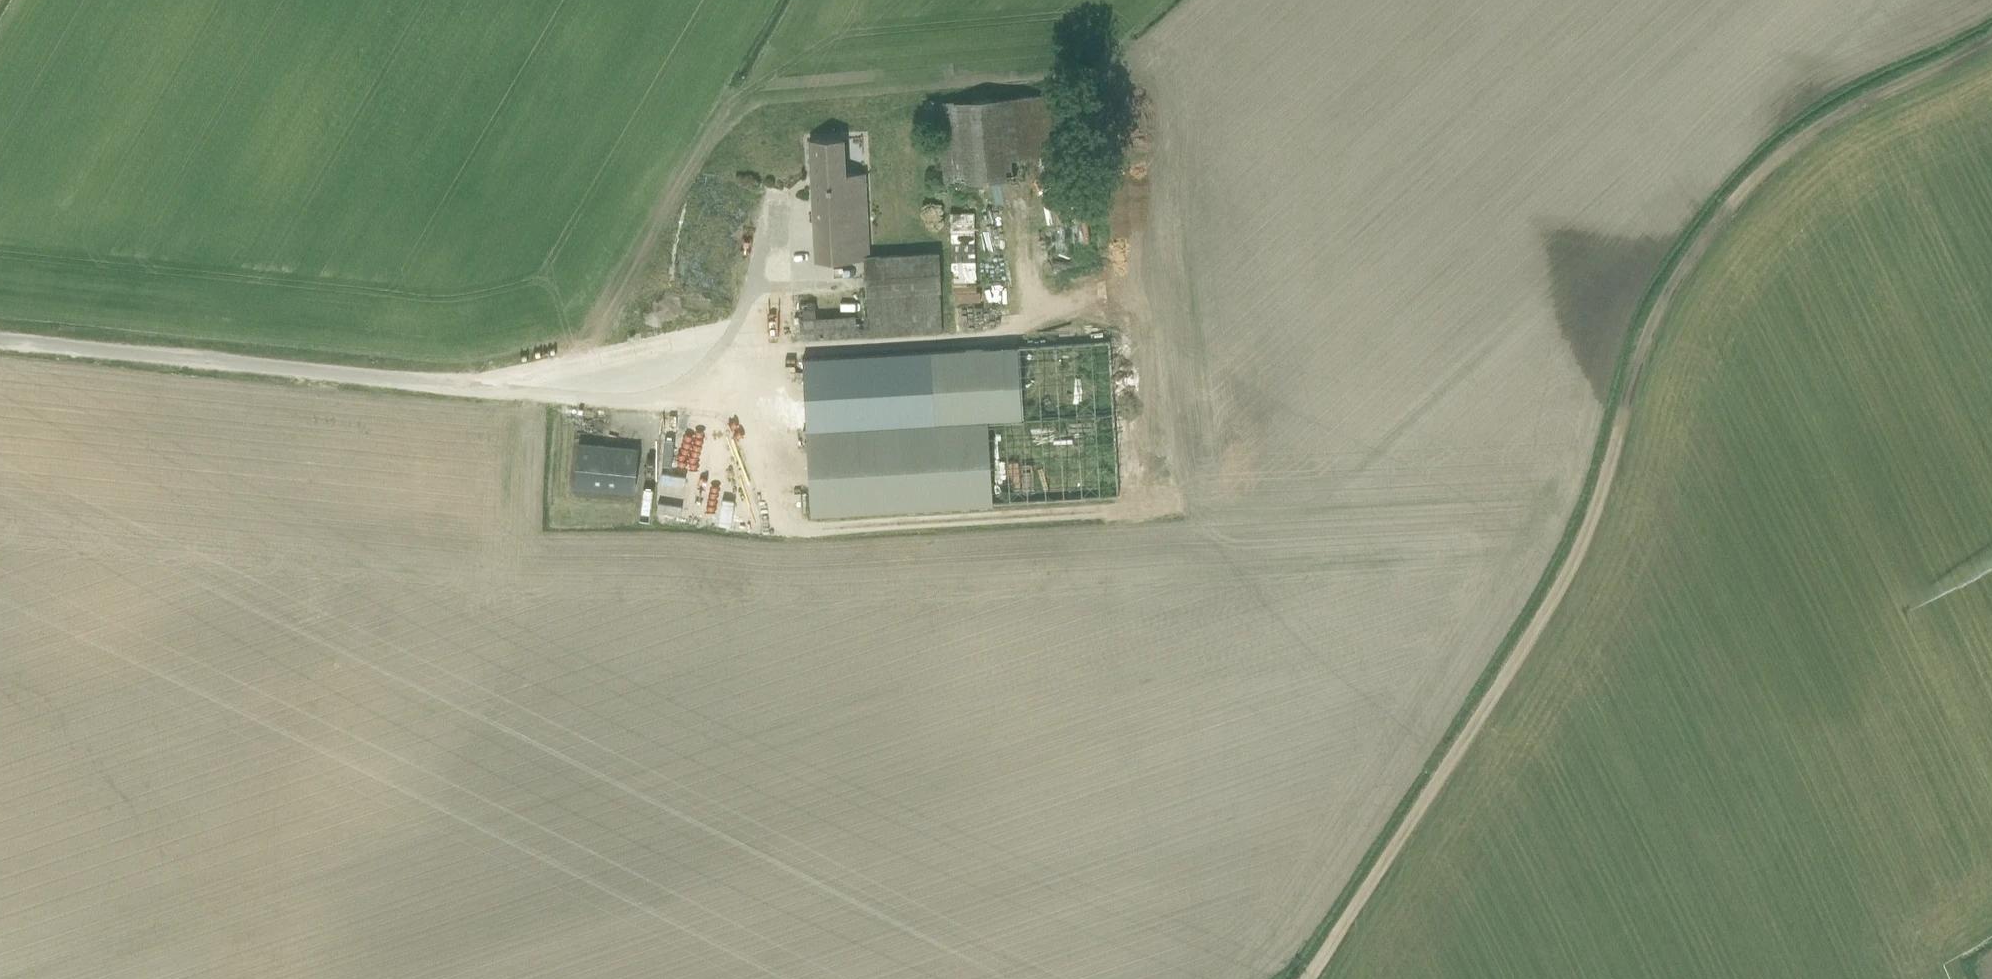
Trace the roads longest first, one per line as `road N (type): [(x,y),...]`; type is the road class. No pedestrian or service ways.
road 1 (track): [(1306,978),(1545,610),(1577,550),(1669,291),(1724,215),(1812,128),(1991,37)]

